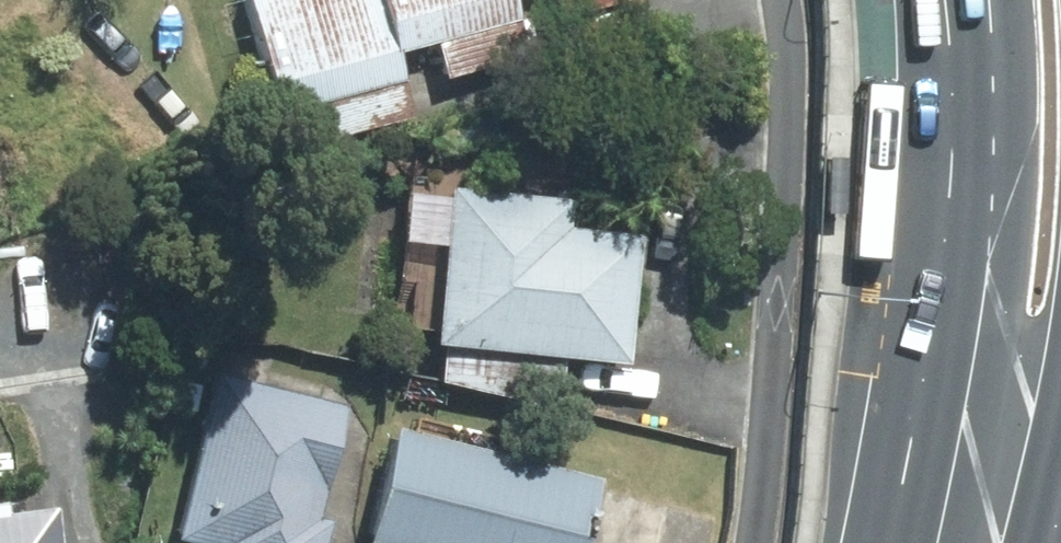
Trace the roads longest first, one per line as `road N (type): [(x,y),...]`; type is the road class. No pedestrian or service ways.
road 1 (primary): [(999,461),(957,0)]
road 2 (primary): [(1060,330),(999,461)]

